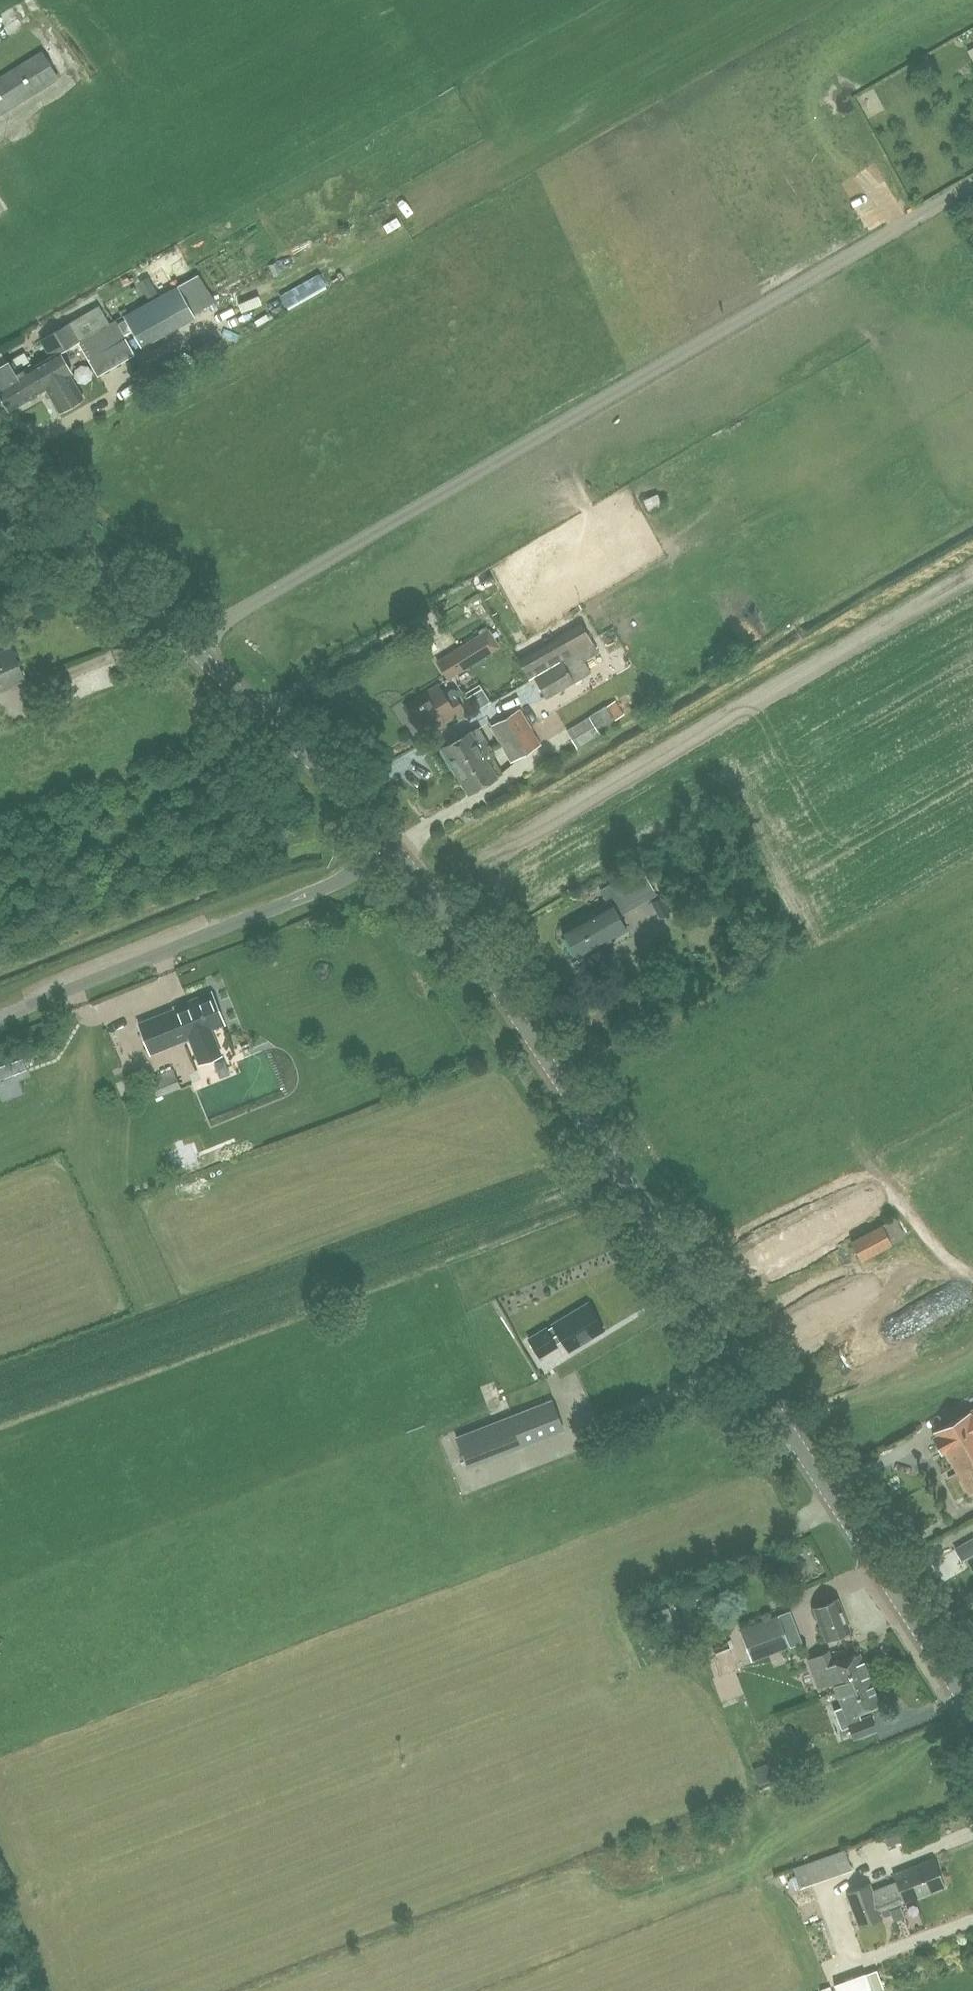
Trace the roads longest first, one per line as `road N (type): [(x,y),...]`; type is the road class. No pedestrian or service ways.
road 1 (tertiary): [(972,1712),(481,963),(391,846)]
road 2 (tertiary): [(391,846),(0,466)]
road 3 (unclassified): [(0,1016),(317,890),(391,846)]

